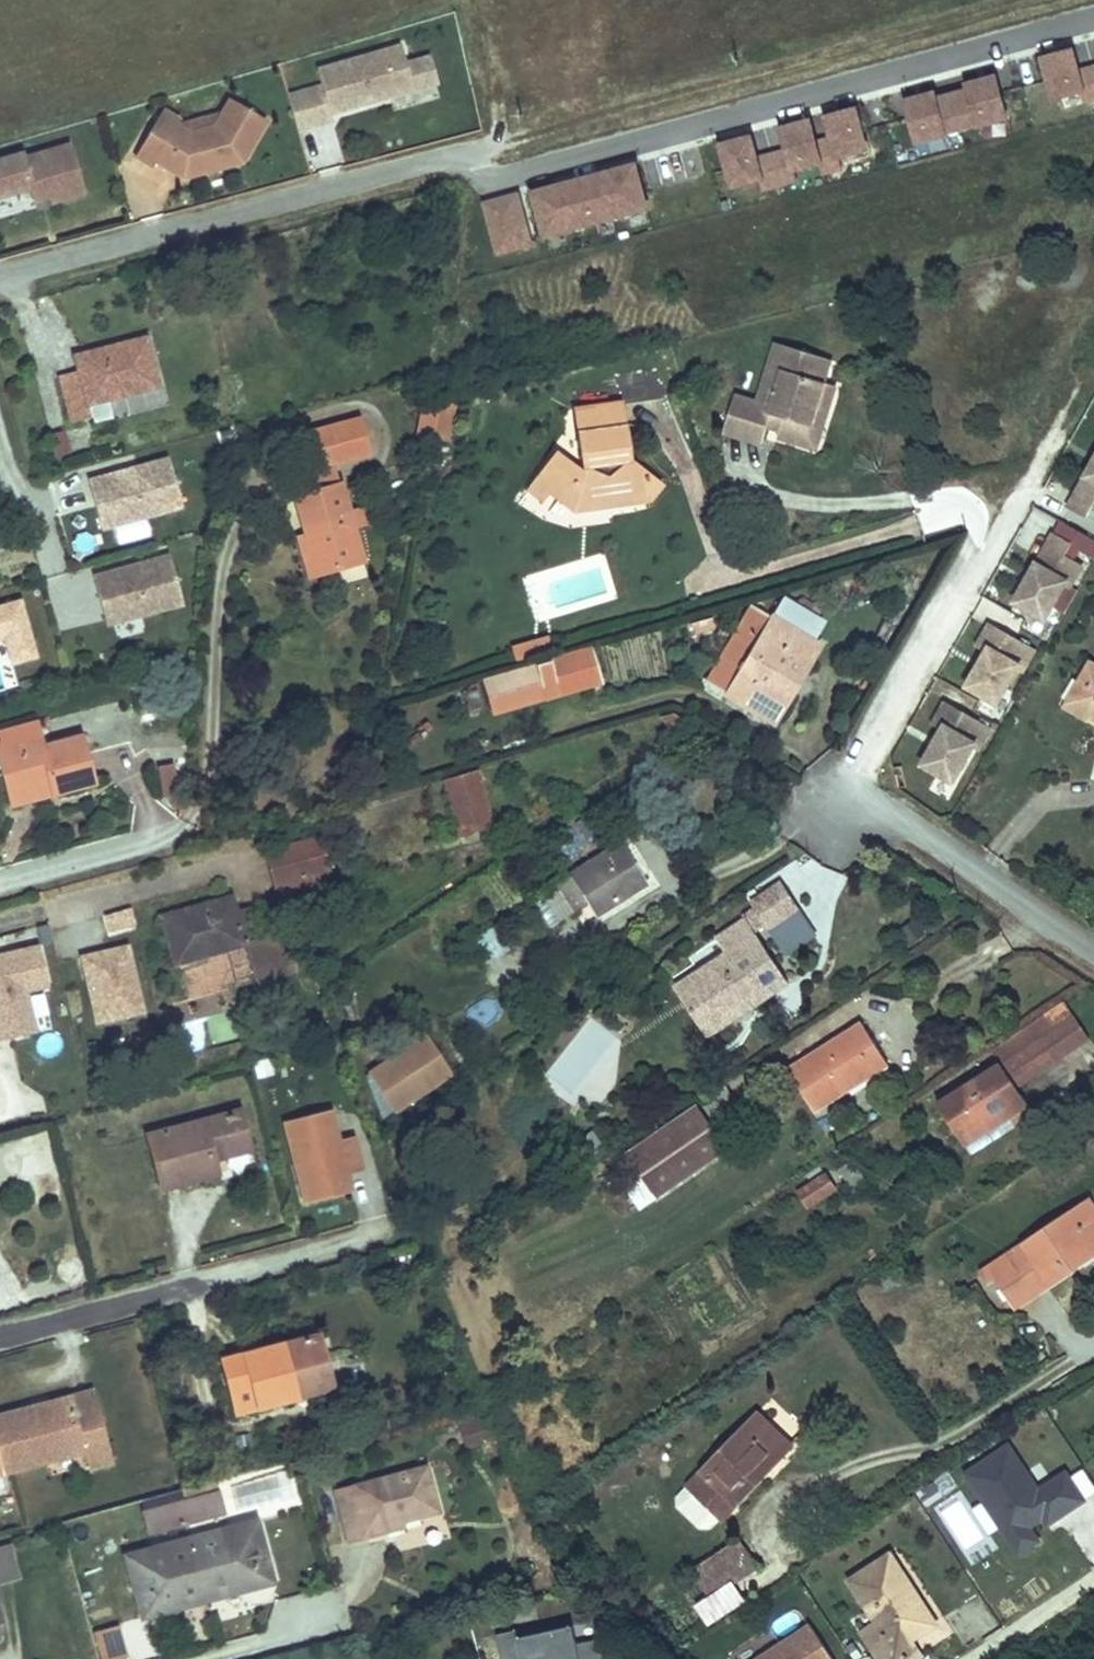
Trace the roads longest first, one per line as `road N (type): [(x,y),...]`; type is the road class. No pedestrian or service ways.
road 1 (residential): [(1093,955),(896,832),(865,800),(873,747),(1041,463)]
road 2 (track): [(1036,0),(467,152)]
road 3 (residential): [(0,278),(467,152)]

